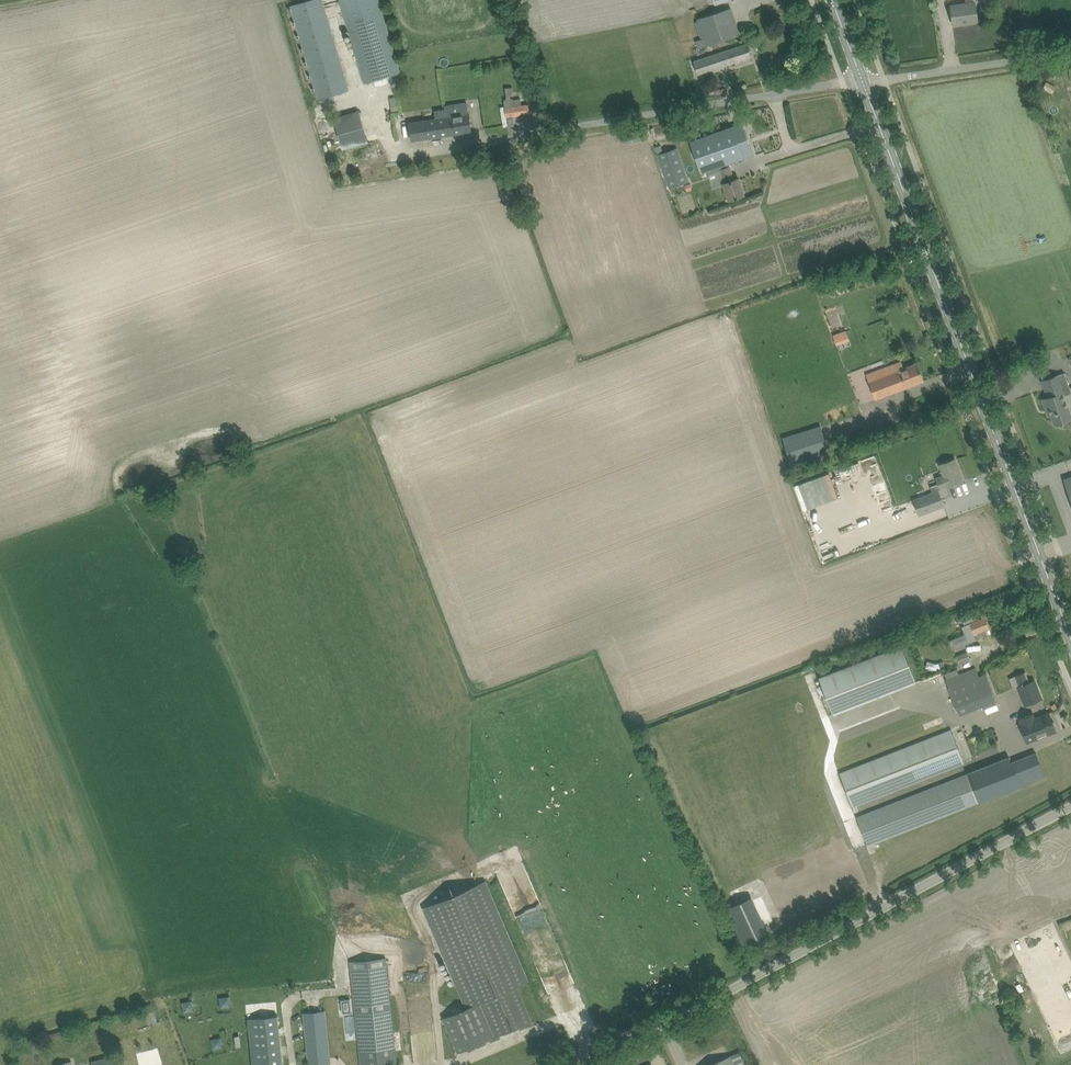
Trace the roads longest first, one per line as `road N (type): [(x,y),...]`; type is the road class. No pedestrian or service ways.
road 1 (secondary): [(1070,642),(862,83)]
road 2 (unclassified): [(538,1064),(772,963),(1070,809)]
road 3 (unclassified): [(862,83),(509,139)]
road 4 (unclassified): [(862,83),(1070,52)]

